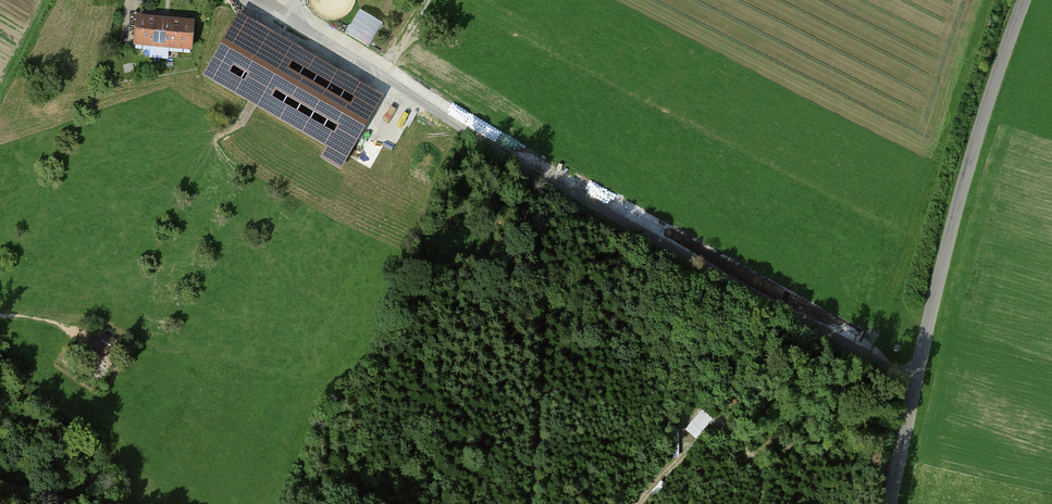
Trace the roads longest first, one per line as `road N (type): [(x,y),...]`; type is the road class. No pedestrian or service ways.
road 1 (unclassified): [(888,503),(971,155),(1025,0)]
road 2 (track): [(535,173),(551,291),(533,503)]

